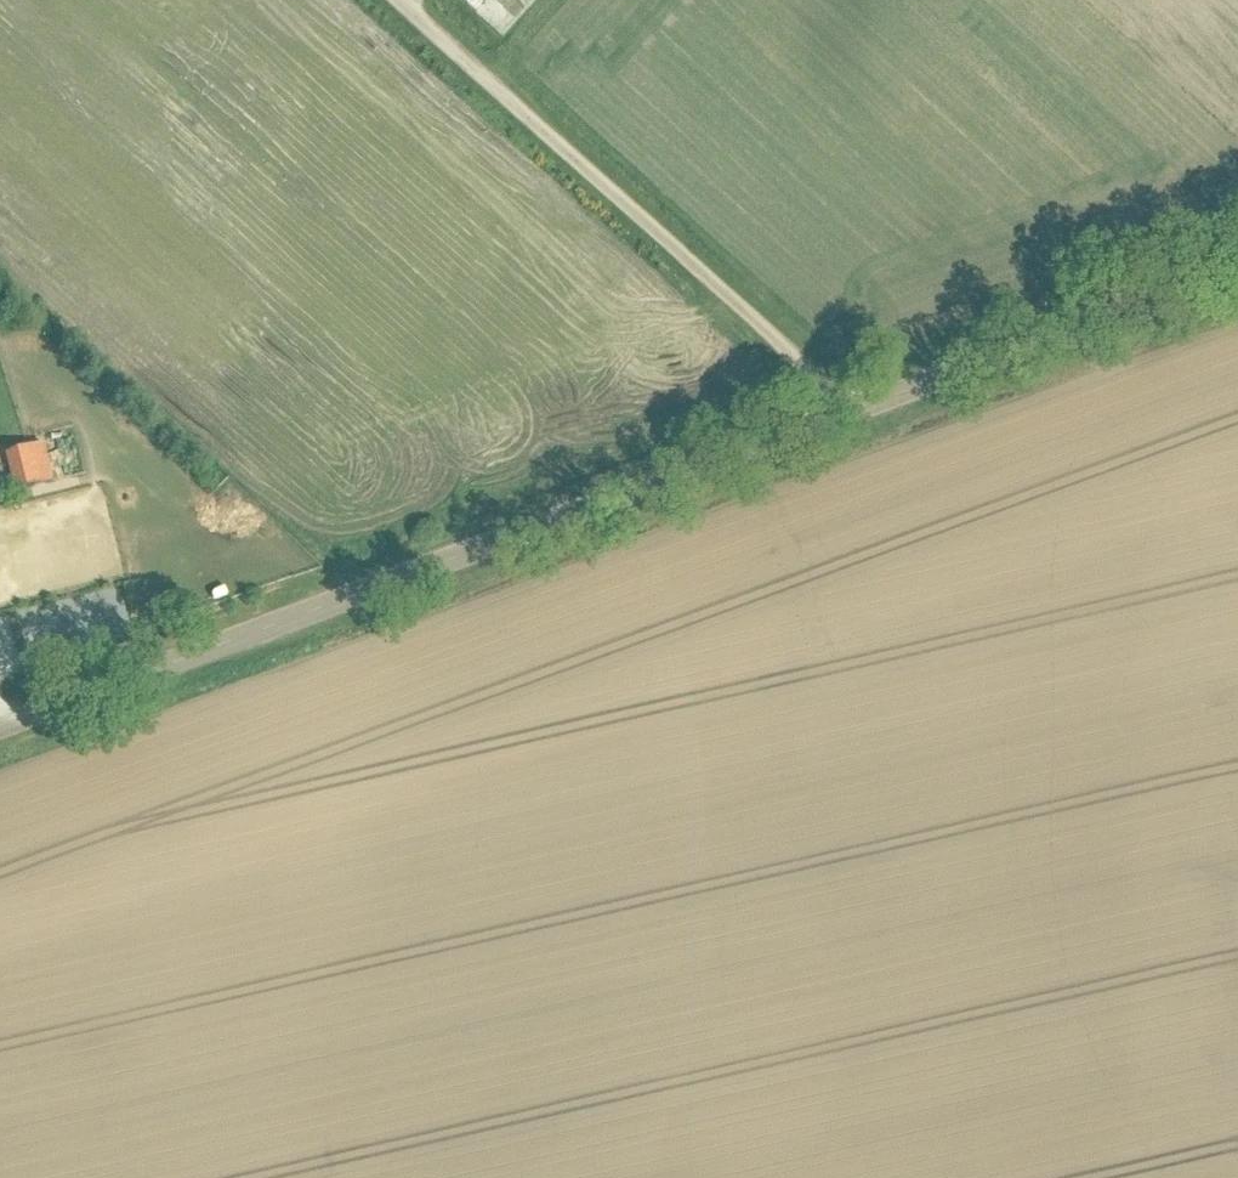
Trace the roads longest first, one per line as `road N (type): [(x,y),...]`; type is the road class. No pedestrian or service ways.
road 1 (tertiary): [(0,724),(850,411)]
road 2 (unclassified): [(850,411),(394,0)]
road 3 (tertiary): [(850,411),(1237,268)]

